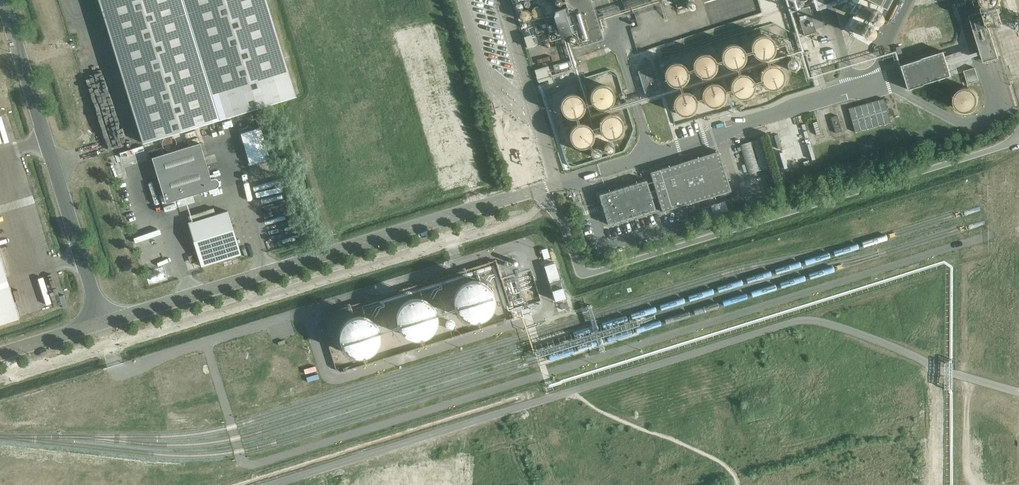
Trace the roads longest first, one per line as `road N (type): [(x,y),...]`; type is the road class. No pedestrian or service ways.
road 1 (unclassified): [(1018,139),(589,273),(538,188)]
road 2 (unclassified): [(101,323),(538,188)]
road 3 (unclassified): [(101,323),(3,0)]

